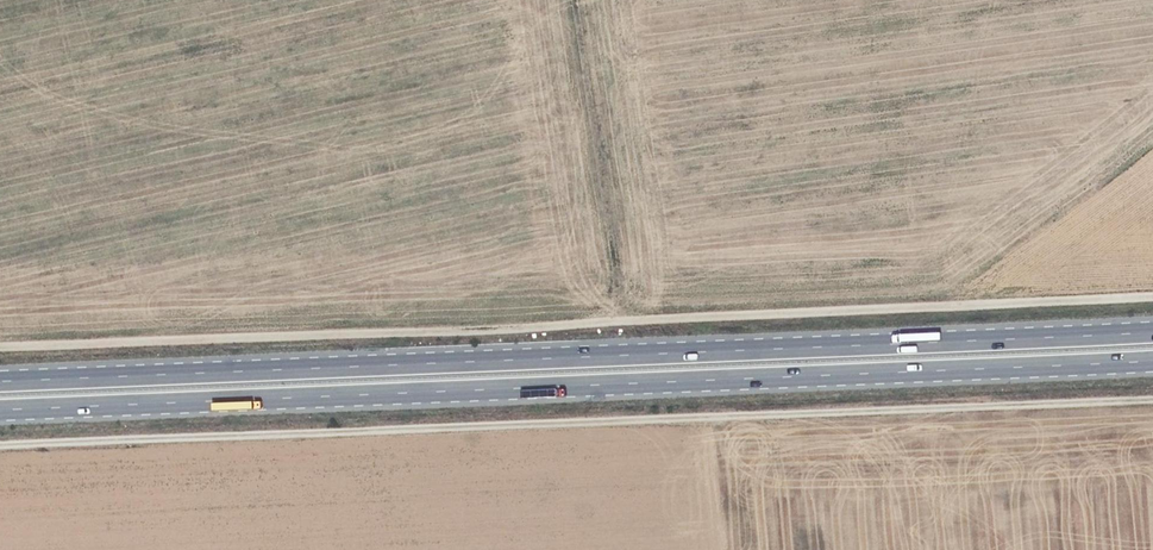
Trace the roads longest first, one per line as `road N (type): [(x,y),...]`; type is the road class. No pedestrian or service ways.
road 1 (track): [(0,351),(477,340),(1152,293)]
road 2 (trunk): [(1152,332),(0,383)]
road 3 (trunk): [(0,411),(1152,363)]
road 4 (track): [(0,446),(1152,403)]

